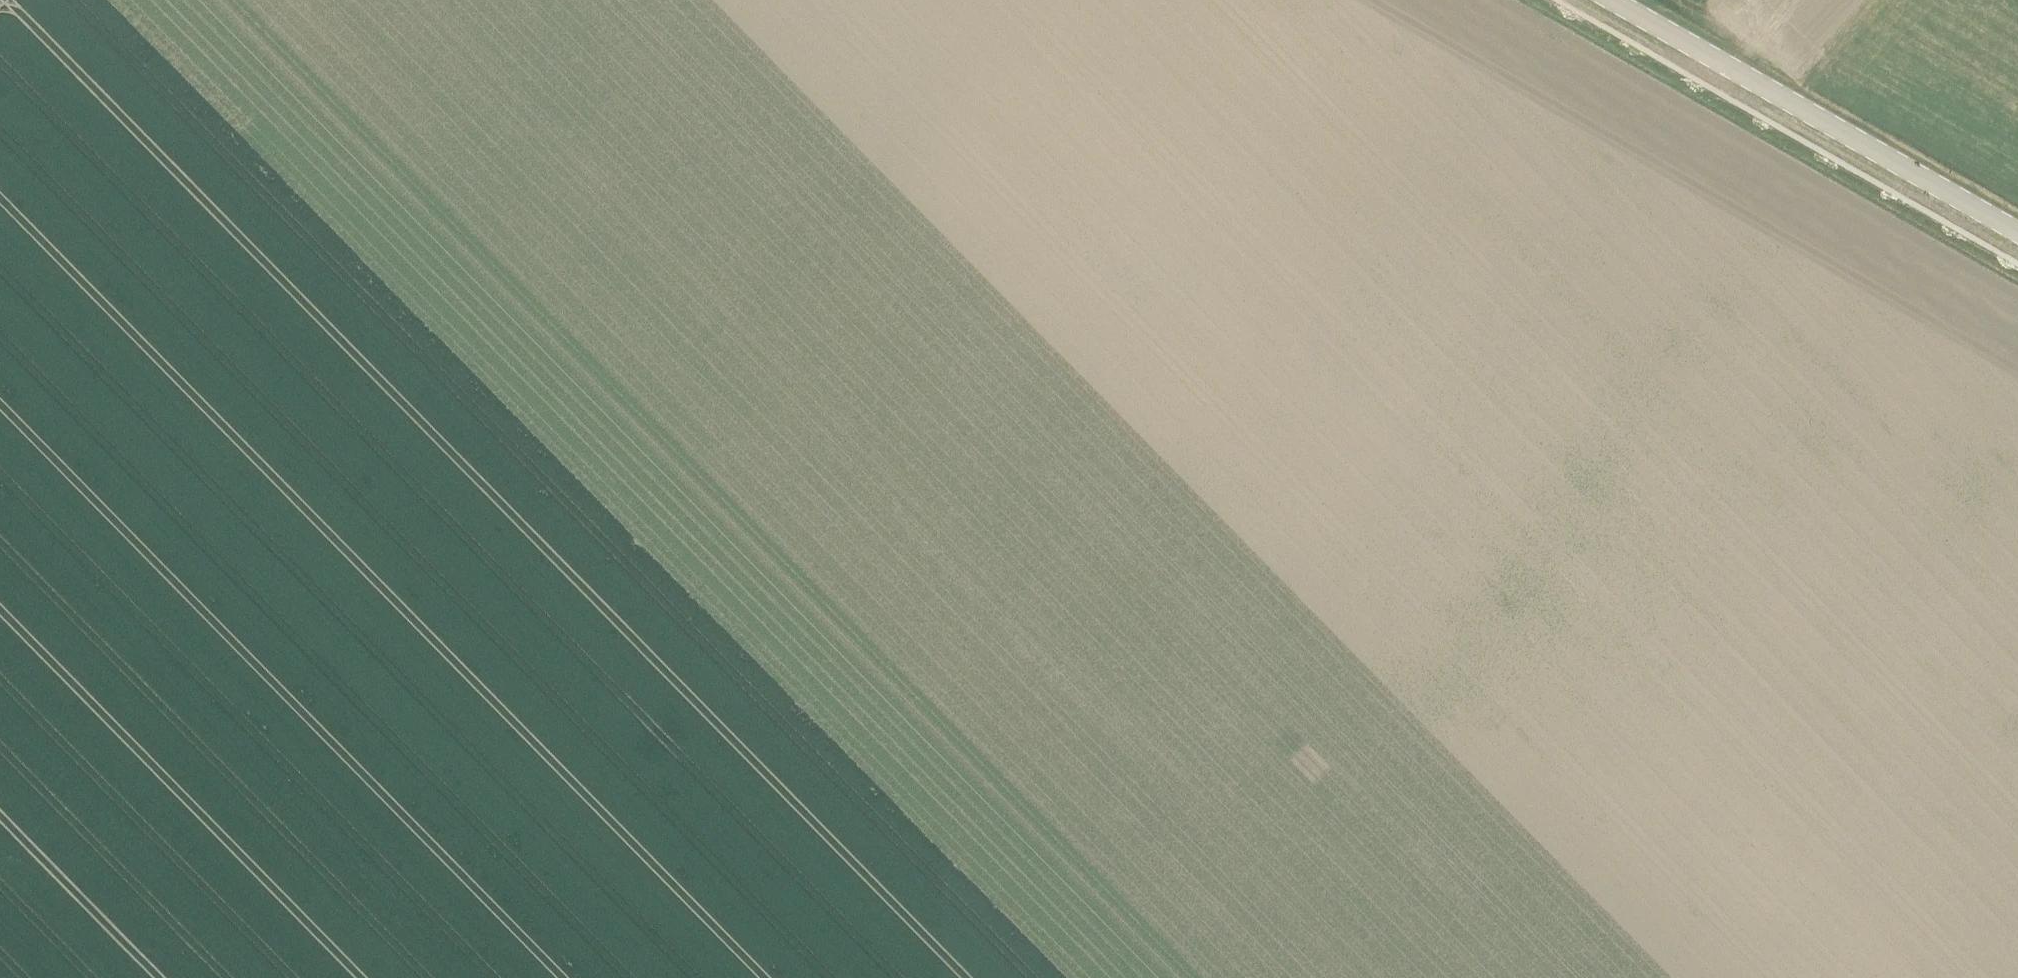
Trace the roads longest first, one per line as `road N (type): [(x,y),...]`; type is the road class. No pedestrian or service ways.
road 1 (secondary): [(2017,233),(1612,0)]

